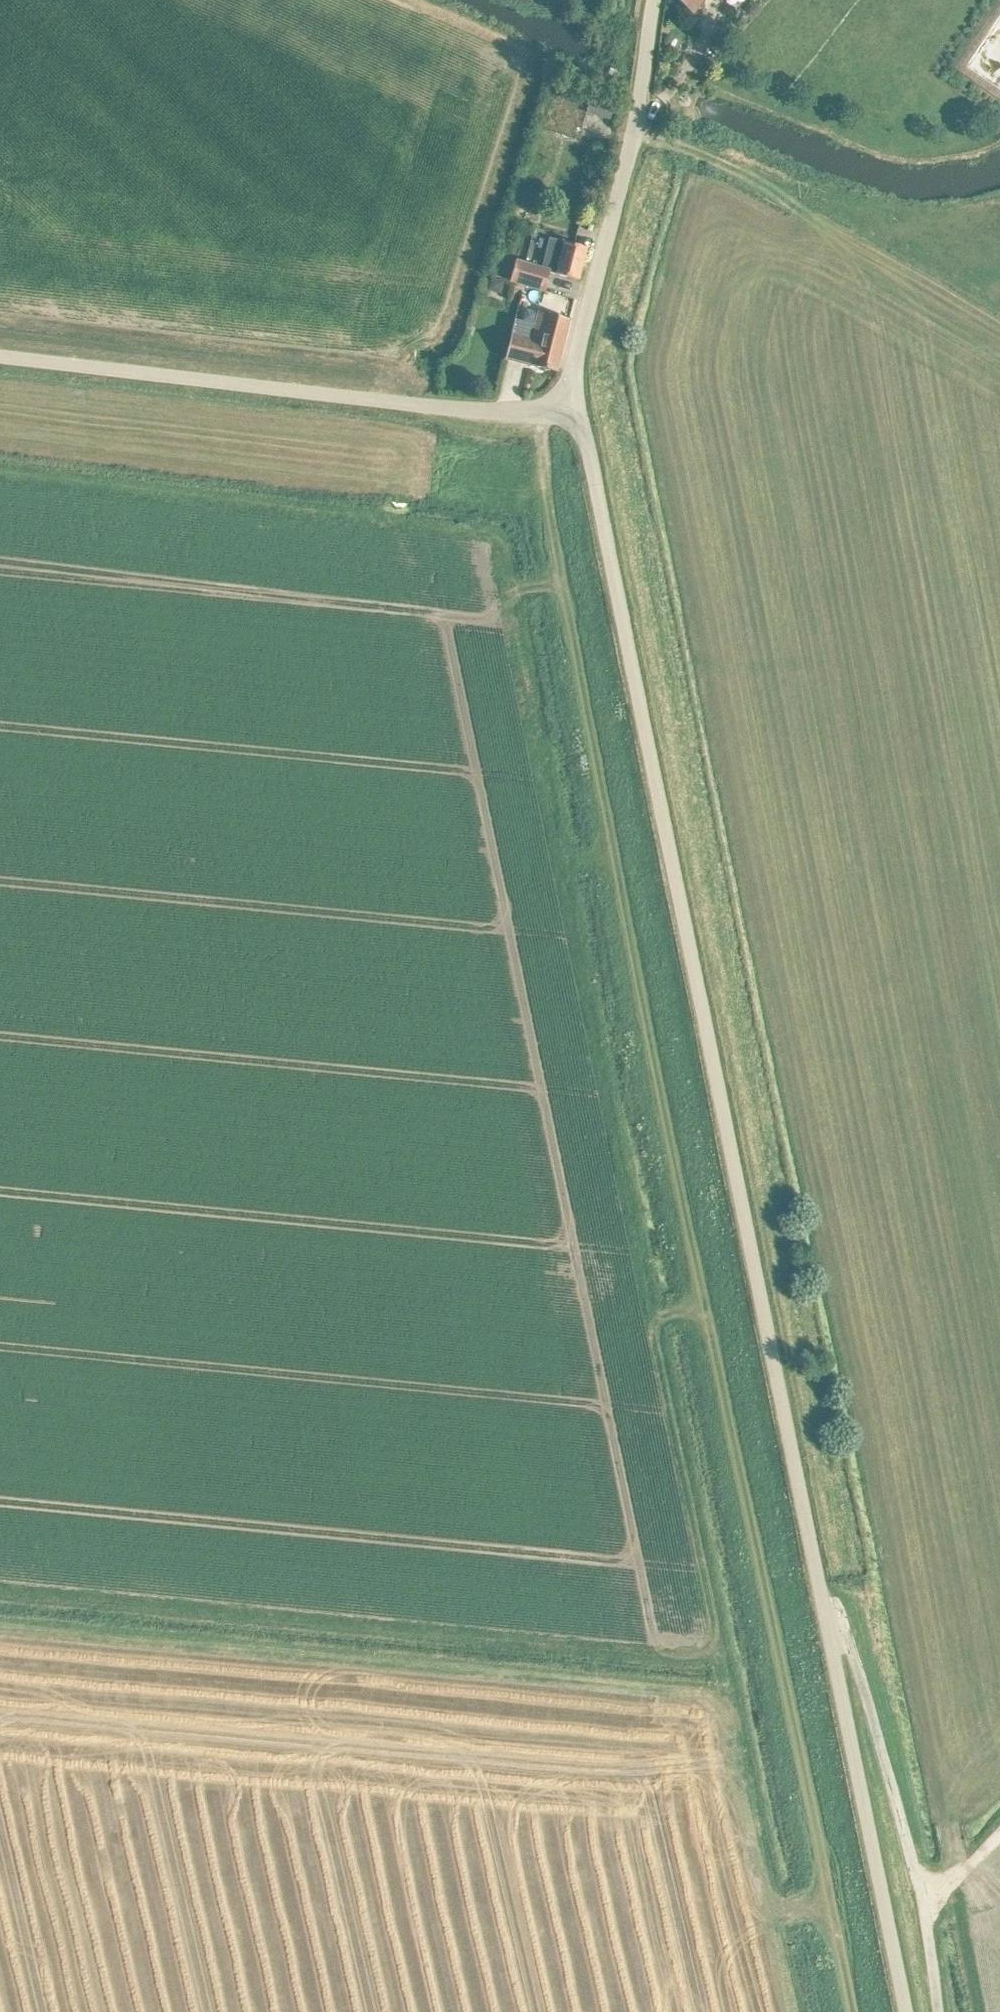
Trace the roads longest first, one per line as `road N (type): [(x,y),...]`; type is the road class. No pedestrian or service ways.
road 1 (unclassified): [(824,1636),(576,409)]
road 2 (unclassified): [(576,409),(498,418),(0,360)]
road 3 (unclassified): [(576,409),(571,375),(635,114),(651,0)]
road 4 (unclassified): [(935,2011),(907,1843),(841,1655),(824,1636)]
road 5 (unclassified): [(900,2011),(824,1636)]

